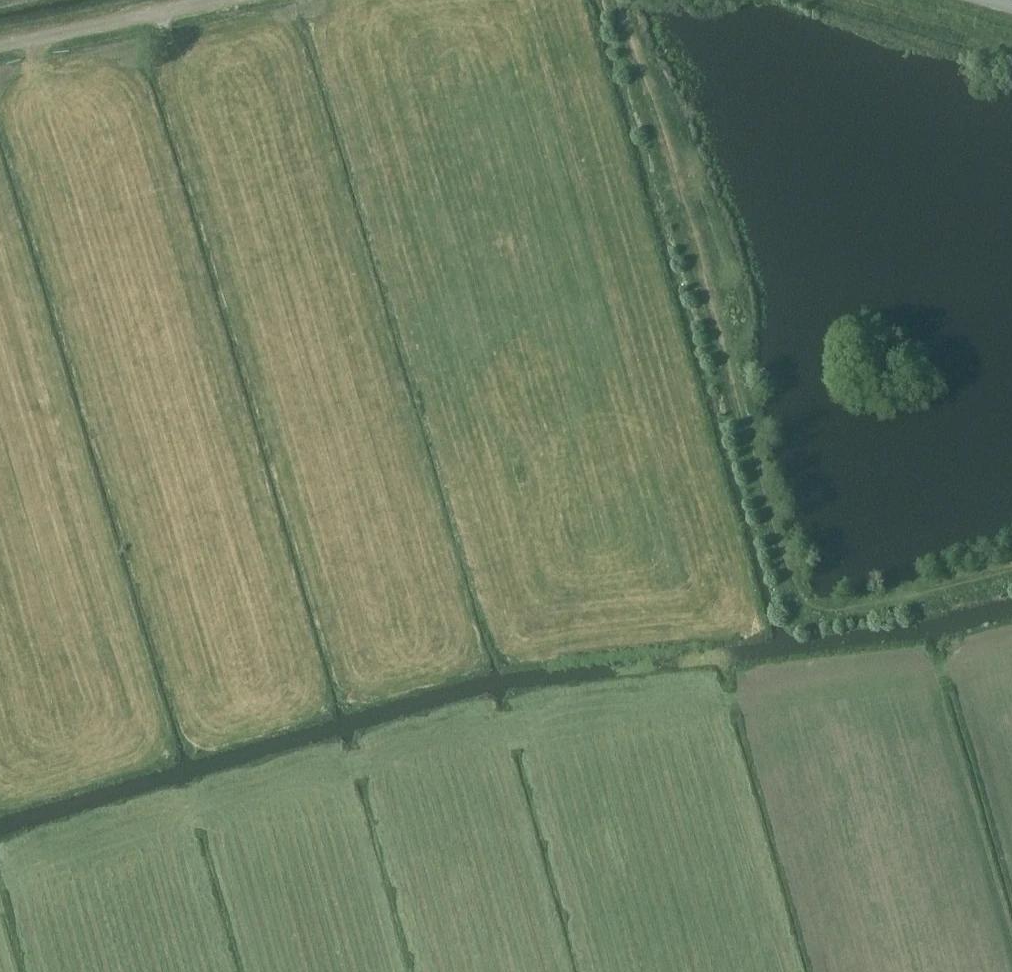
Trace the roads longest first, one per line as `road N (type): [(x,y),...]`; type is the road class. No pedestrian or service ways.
road 1 (track): [(1011,571),(832,614),(796,596),(616,0)]
road 2 (unclassified): [(229,0),(0,49)]

